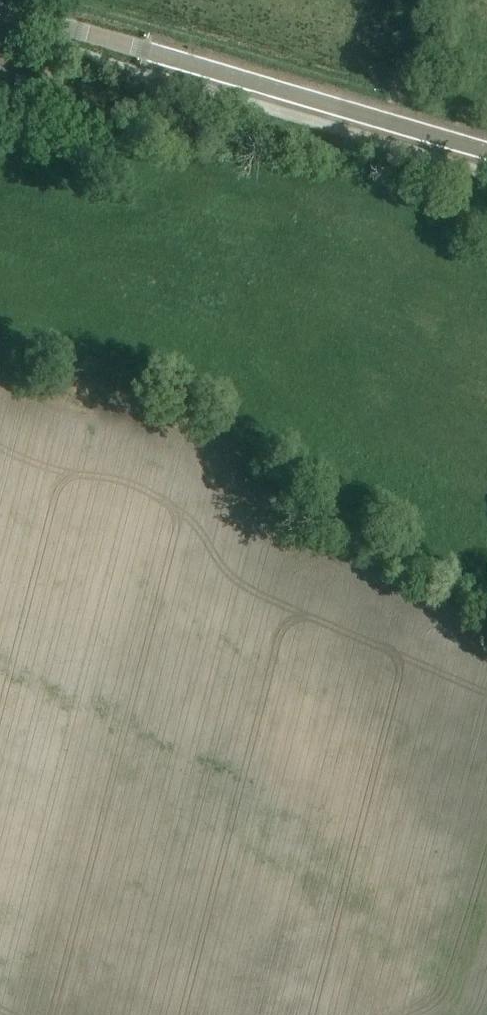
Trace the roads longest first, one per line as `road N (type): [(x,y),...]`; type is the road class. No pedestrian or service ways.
road 1 (tertiary): [(486,153),(0,8)]

